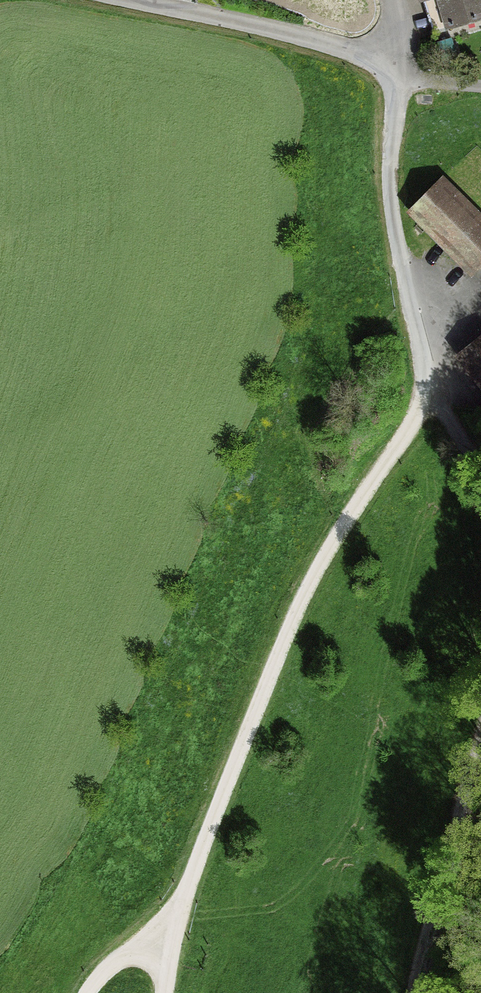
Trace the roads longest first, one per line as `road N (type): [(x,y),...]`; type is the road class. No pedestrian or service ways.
road 1 (residential): [(437,404),(349,514),(305,592),(169,954)]
road 2 (residential): [(401,53),(392,194),(420,359),(437,404)]
road 3 (residential): [(123,0),(324,45),(401,53)]
road 4 (track): [(480,785),(434,992)]

